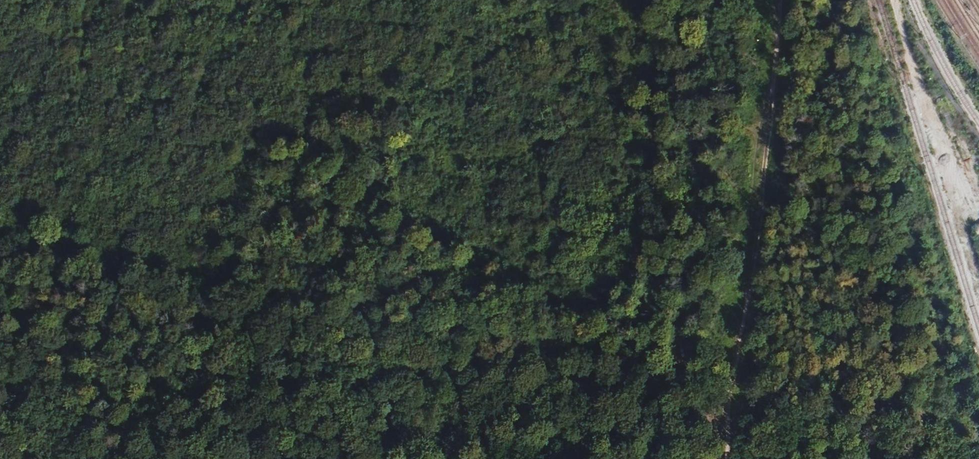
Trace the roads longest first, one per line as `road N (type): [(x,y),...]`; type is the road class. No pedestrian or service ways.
road 1 (track): [(0,214),(903,458)]
road 2 (track): [(781,0),(763,204),(723,458)]

